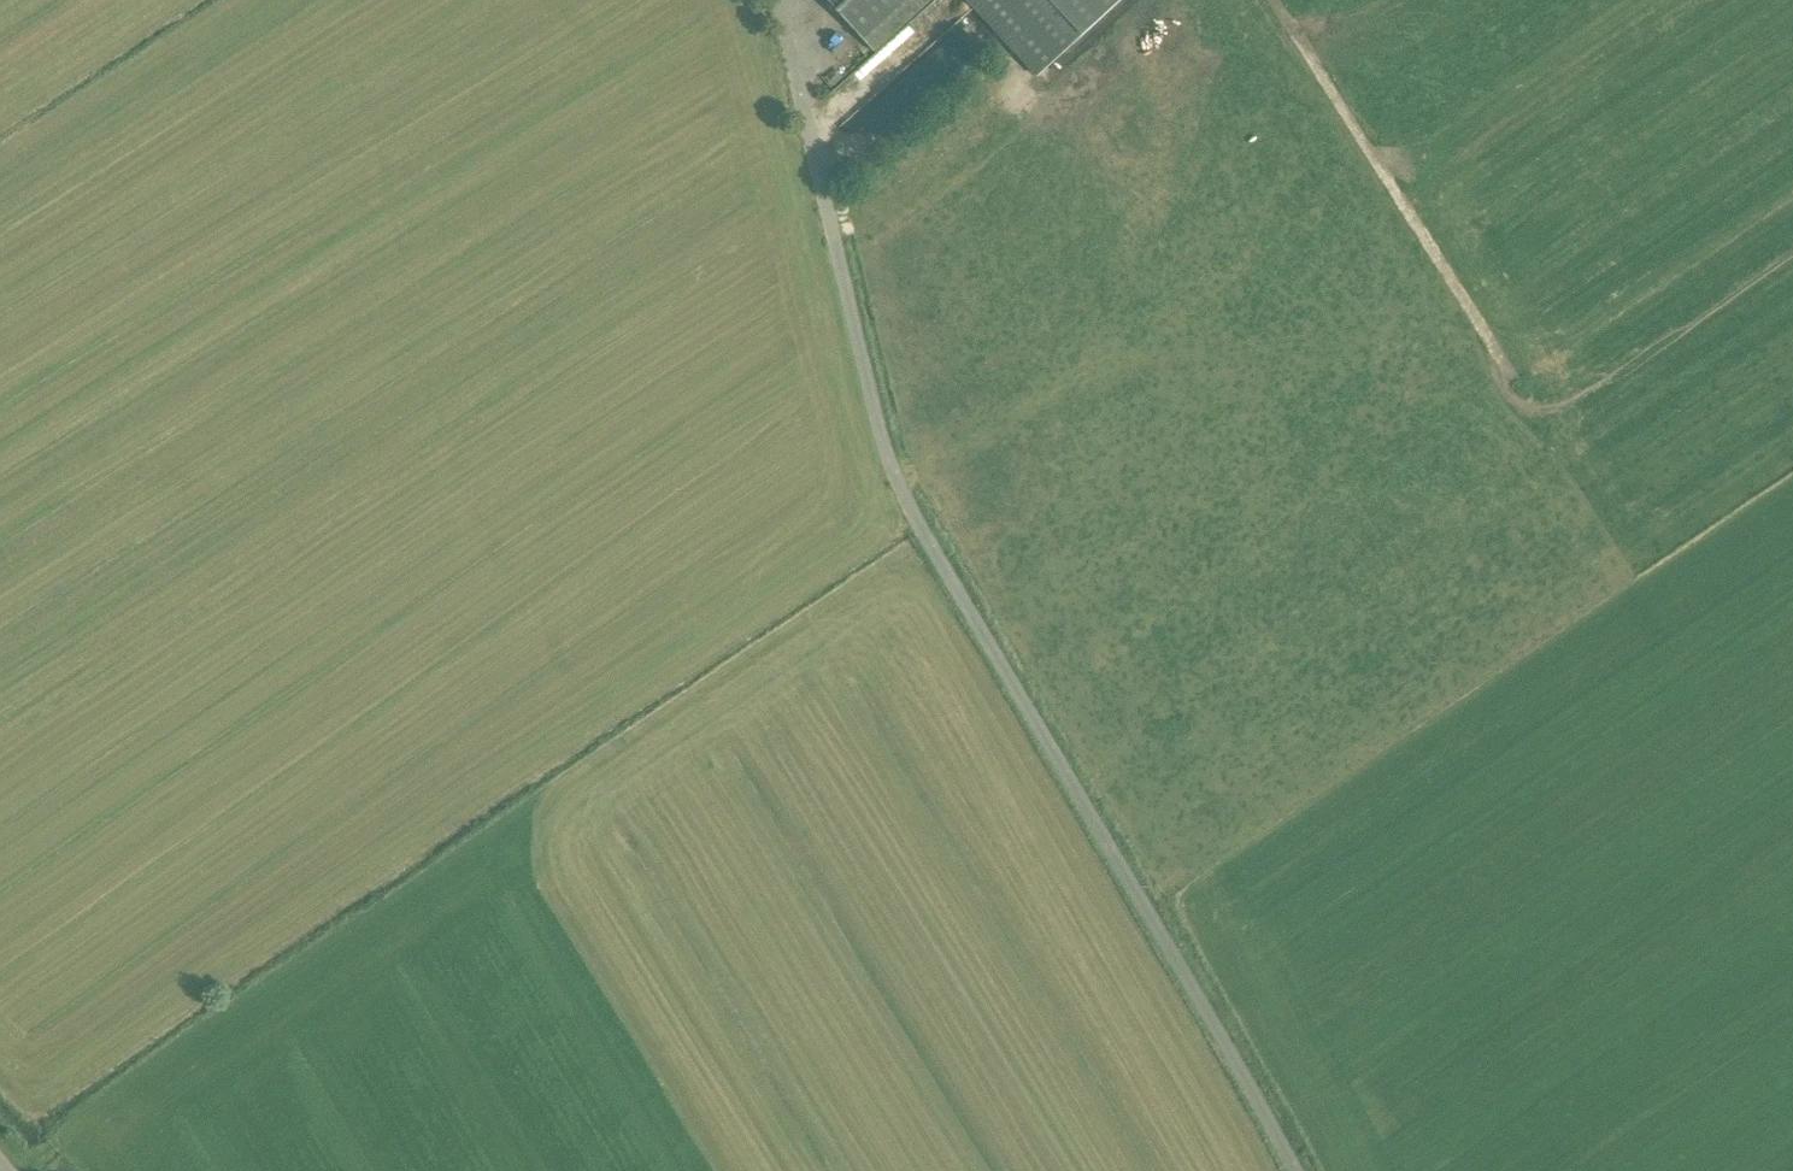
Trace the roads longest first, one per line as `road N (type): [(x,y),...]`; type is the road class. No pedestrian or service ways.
road 1 (unclassified): [(1294,1170),(920,527),(893,470),(820,182)]
road 2 (track): [(1515,381),(1274,0)]

